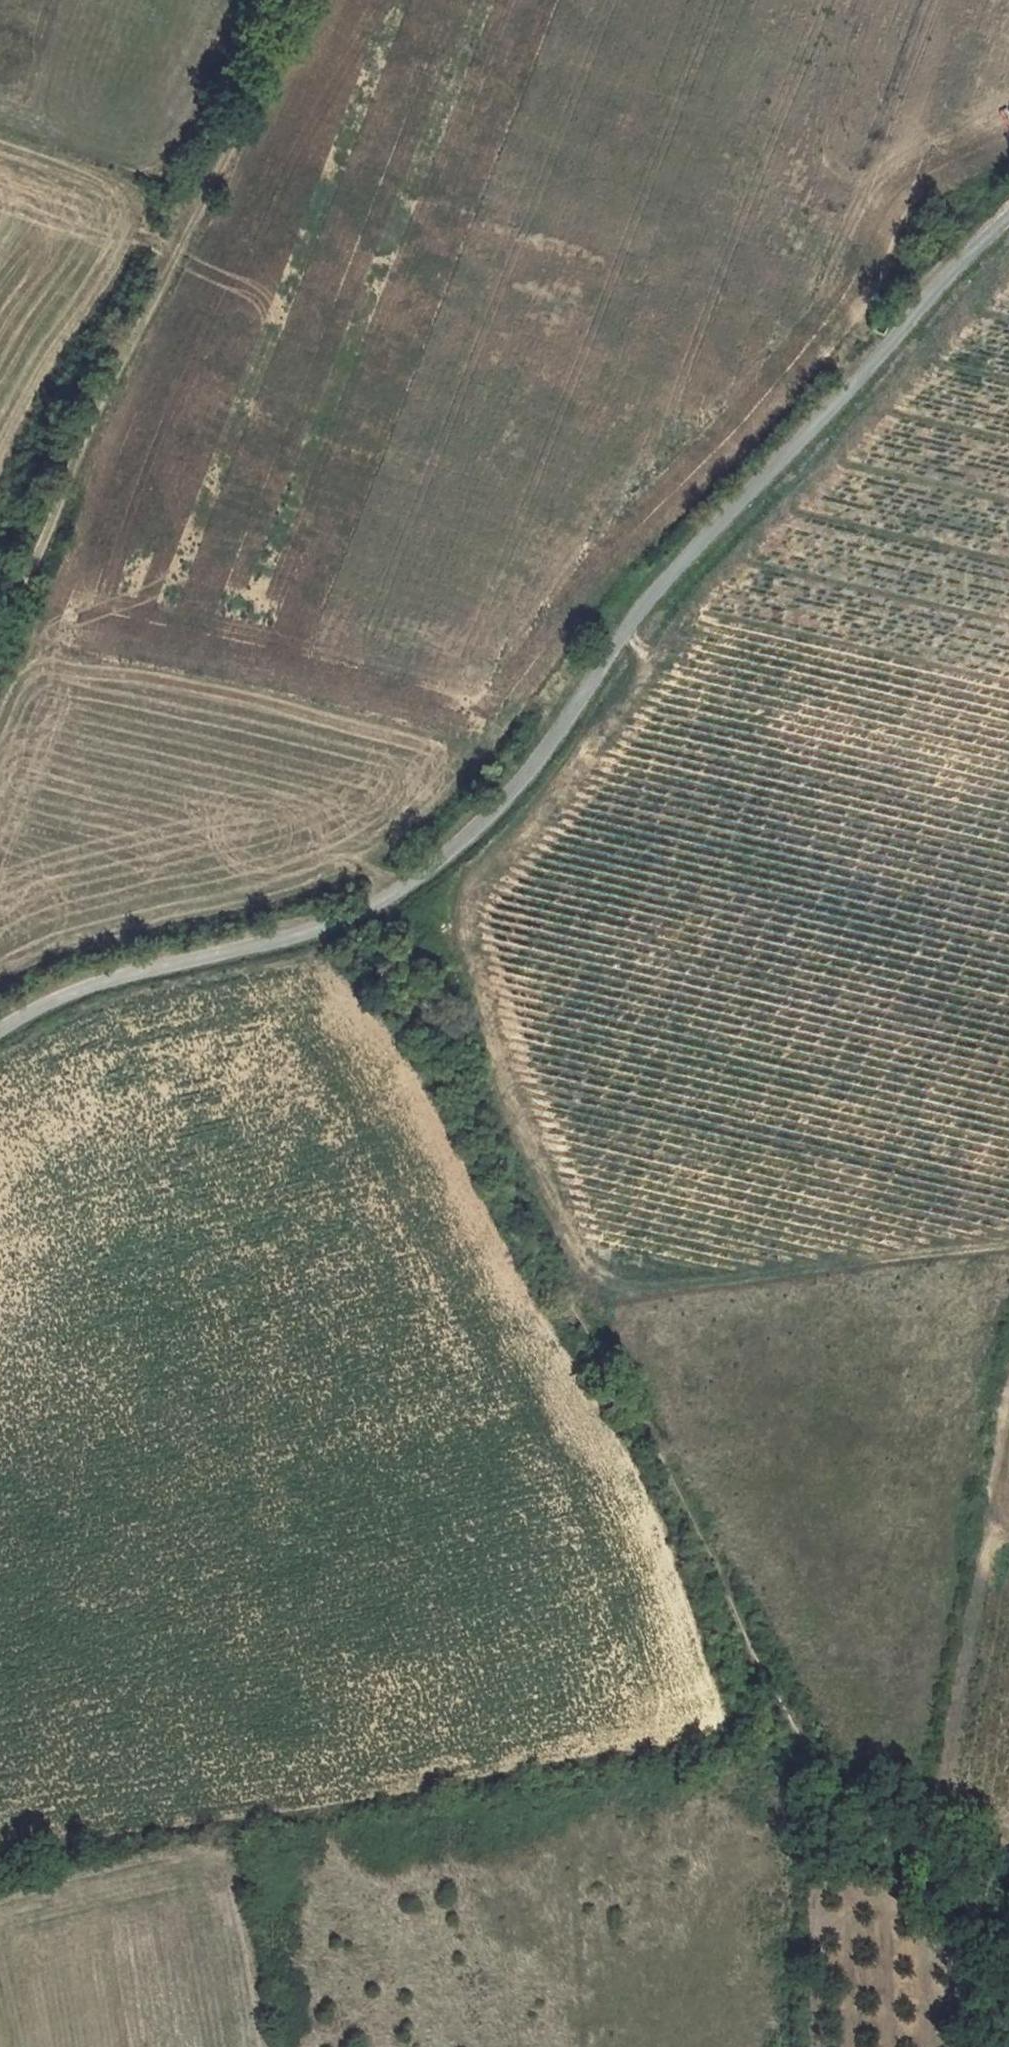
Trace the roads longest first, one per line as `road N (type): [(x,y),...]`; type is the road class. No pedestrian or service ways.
road 1 (unclassified): [(1008,221),(964,251),(696,548),(451,849),(336,919),(64,989),(0,1035)]
road 2 (track): [(1008,1931),(839,1779),(780,1707),(541,1209),(399,988),(336,919)]
road 3 (track): [(0,630),(127,337),(308,0)]

